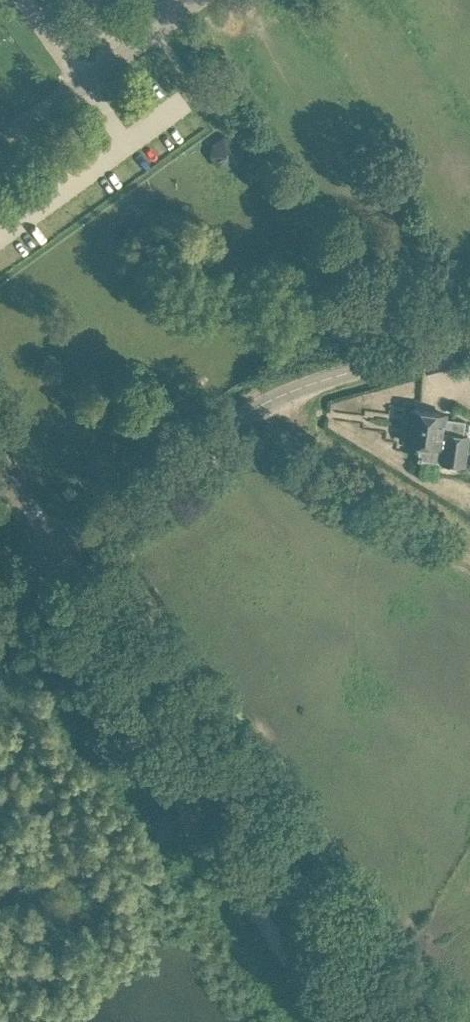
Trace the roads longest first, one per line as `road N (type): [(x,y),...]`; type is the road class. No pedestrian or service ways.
road 1 (unclassified): [(402,1021),(55,542)]
road 2 (unclassified): [(55,542),(268,401),(469,336)]
road 3 (track): [(268,401),(312,445),(469,544)]
road 4 (residential): [(0,143),(194,0)]

